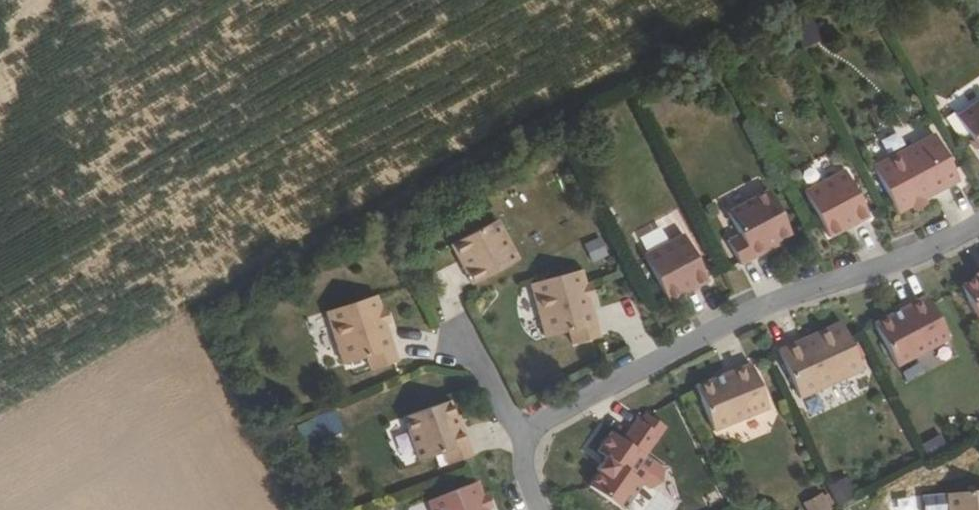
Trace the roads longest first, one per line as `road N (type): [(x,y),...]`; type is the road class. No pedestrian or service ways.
road 1 (residential): [(978,228),(917,260),(744,320),(537,431),(525,439),(525,468),(539,509)]

